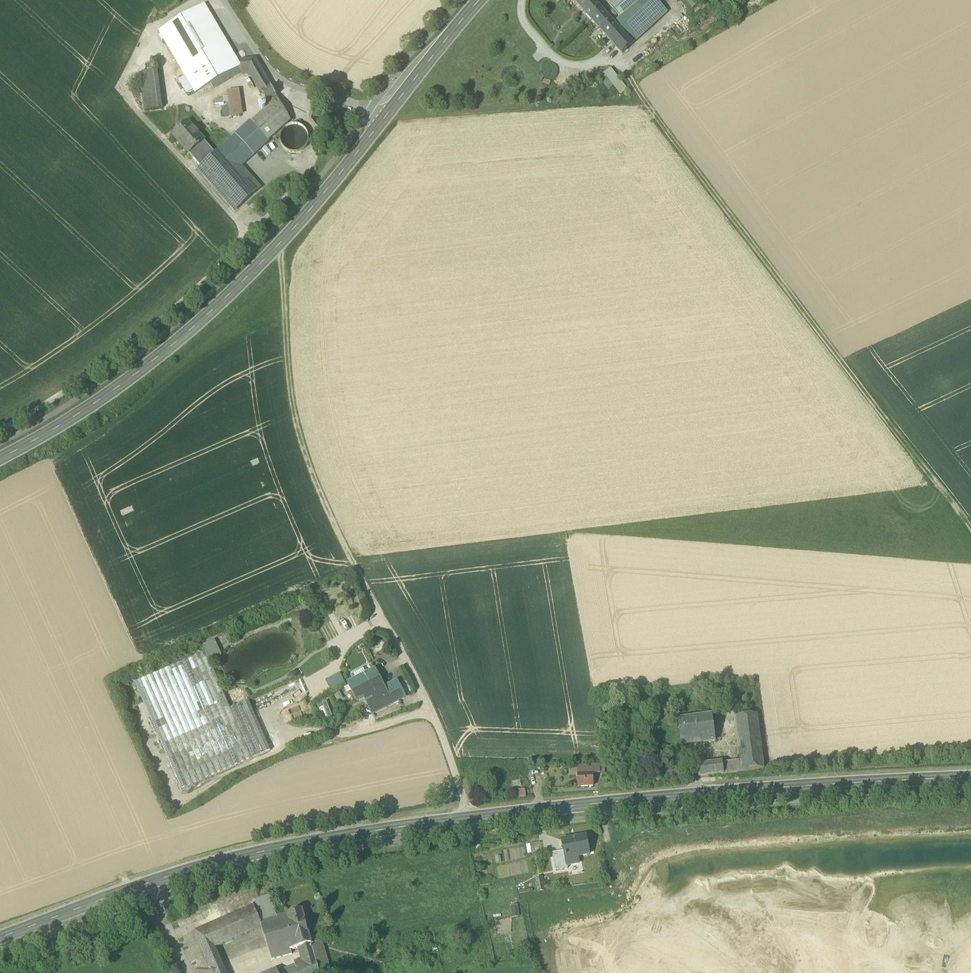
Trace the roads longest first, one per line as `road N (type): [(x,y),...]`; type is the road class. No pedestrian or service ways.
road 1 (tertiary): [(970,778),(712,793),(356,834),(171,876),(0,938)]
road 2 (track): [(280,244),(286,376),(304,454),(428,705),(469,818)]
road 3 (track): [(970,526),(638,94)]
road 4 (secondary): [(0,460),(76,417),(195,327),(280,244),(385,118)]
road 5 (track): [(0,430),(53,401),(172,310),(248,230)]
road 6 (unclassified): [(222,0),(283,81),(385,118)]
road 7 (secondary): [(385,118),(480,0)]

